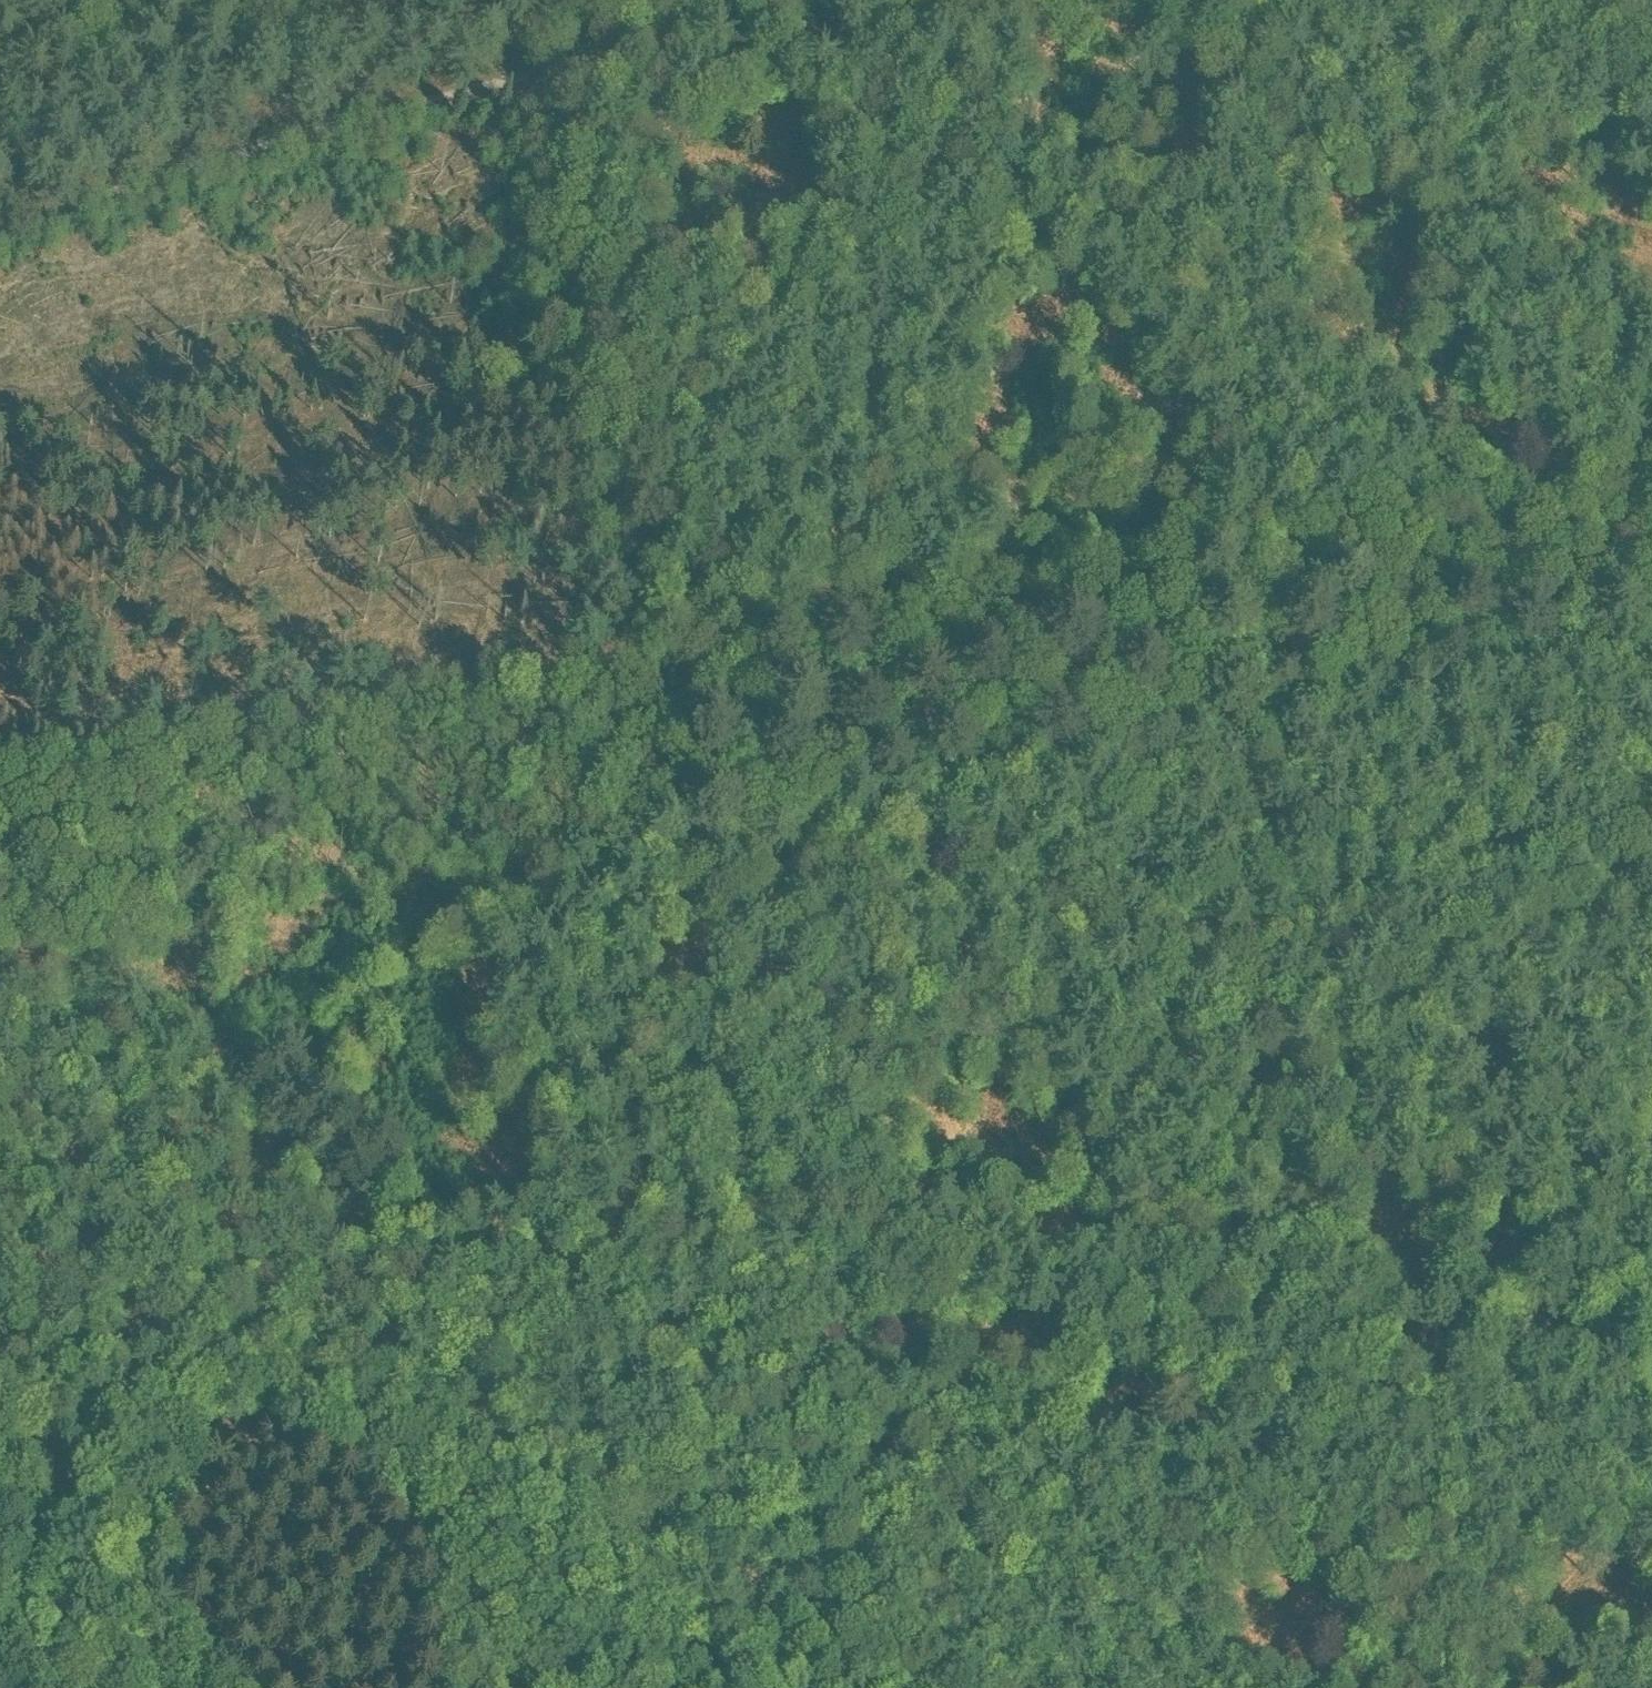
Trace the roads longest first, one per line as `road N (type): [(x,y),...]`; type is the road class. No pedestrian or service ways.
road 1 (track): [(720,1036),(526,0)]
road 2 (track): [(973,0),(533,59),(0,221)]
road 3 (track): [(1651,864),(866,1009)]
road 4 (track): [(772,1338),(104,1430),(28,1451),(0,1474)]
road 5 (track): [(772,1338),(720,1036)]
road 6 (track): [(866,1009),(720,1036)]
road 7 (track): [(795,1469),(772,1338)]

